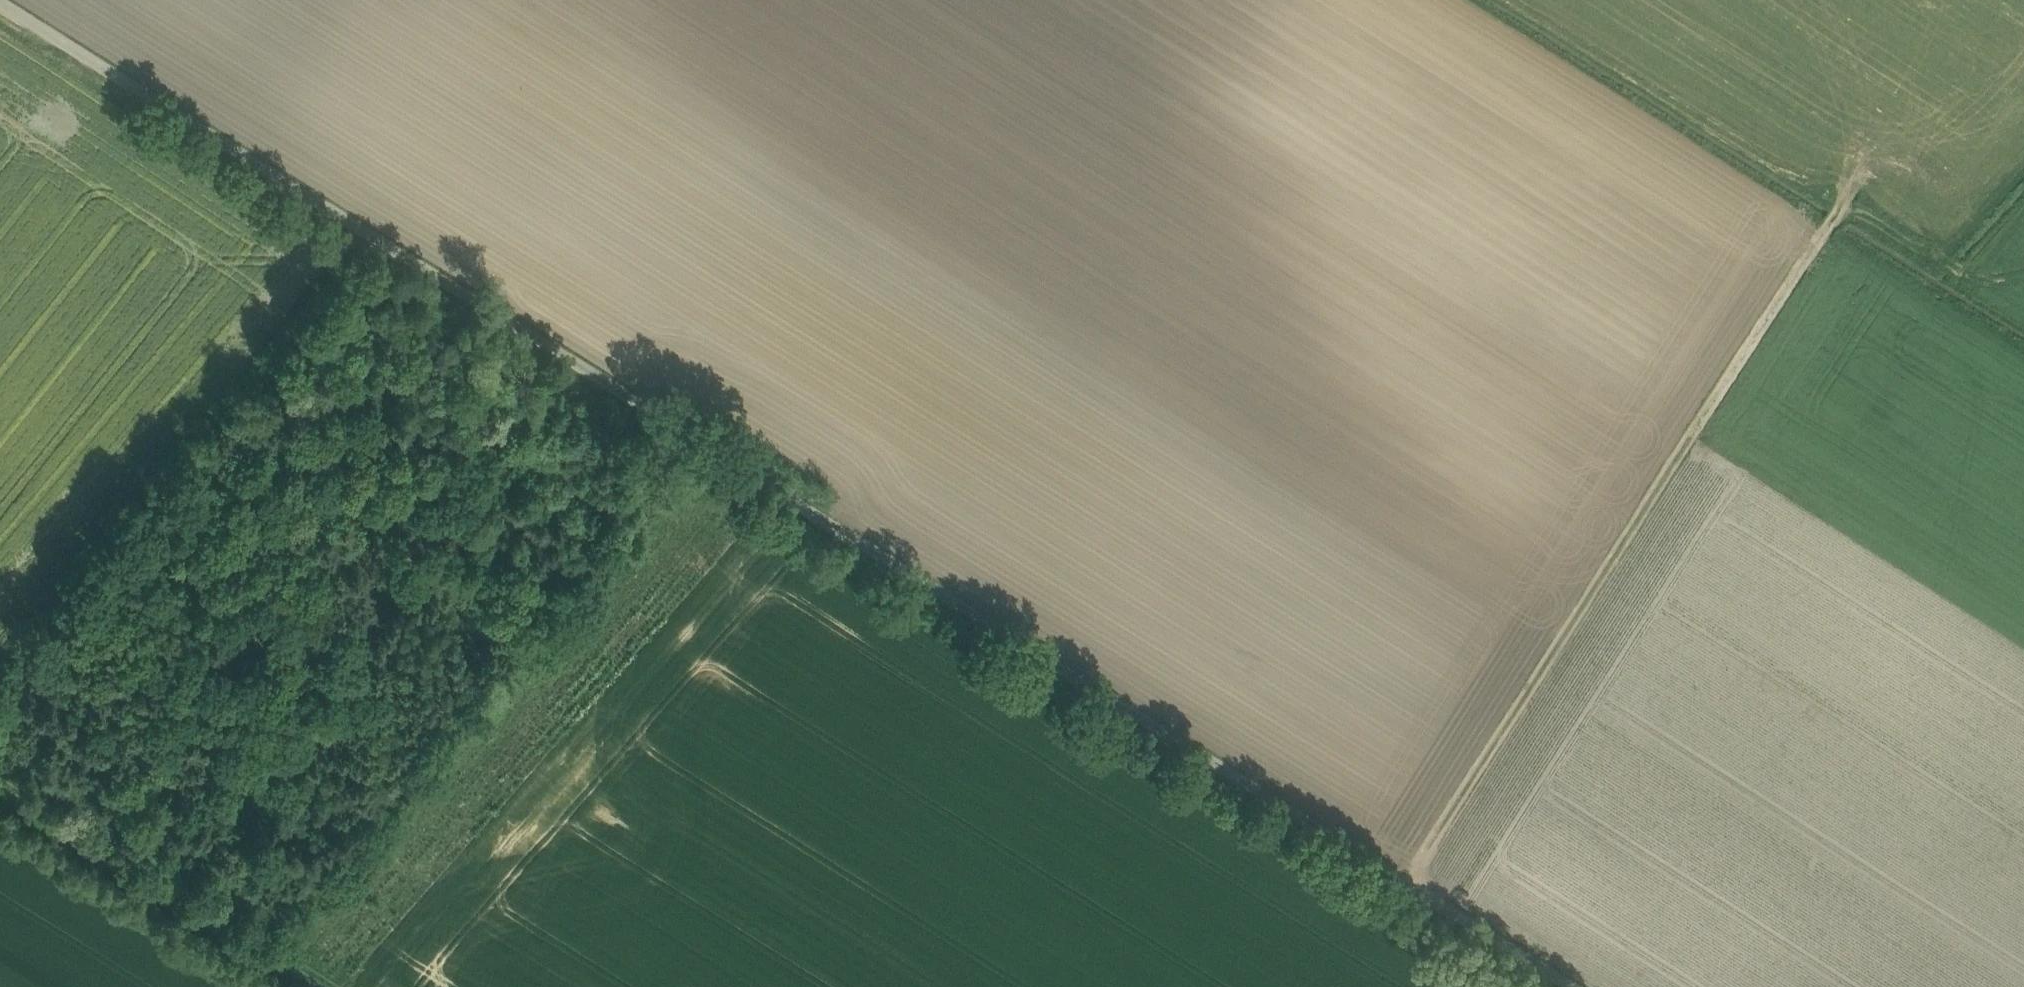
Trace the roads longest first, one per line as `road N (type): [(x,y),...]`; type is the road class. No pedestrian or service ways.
road 1 (unclassified): [(6,0),(1579,986)]
road 2 (track): [(2023,188),(1967,243),(1936,255),(1856,212),(1843,224),(1419,887)]
road 3 (track): [(0,776),(329,986)]

